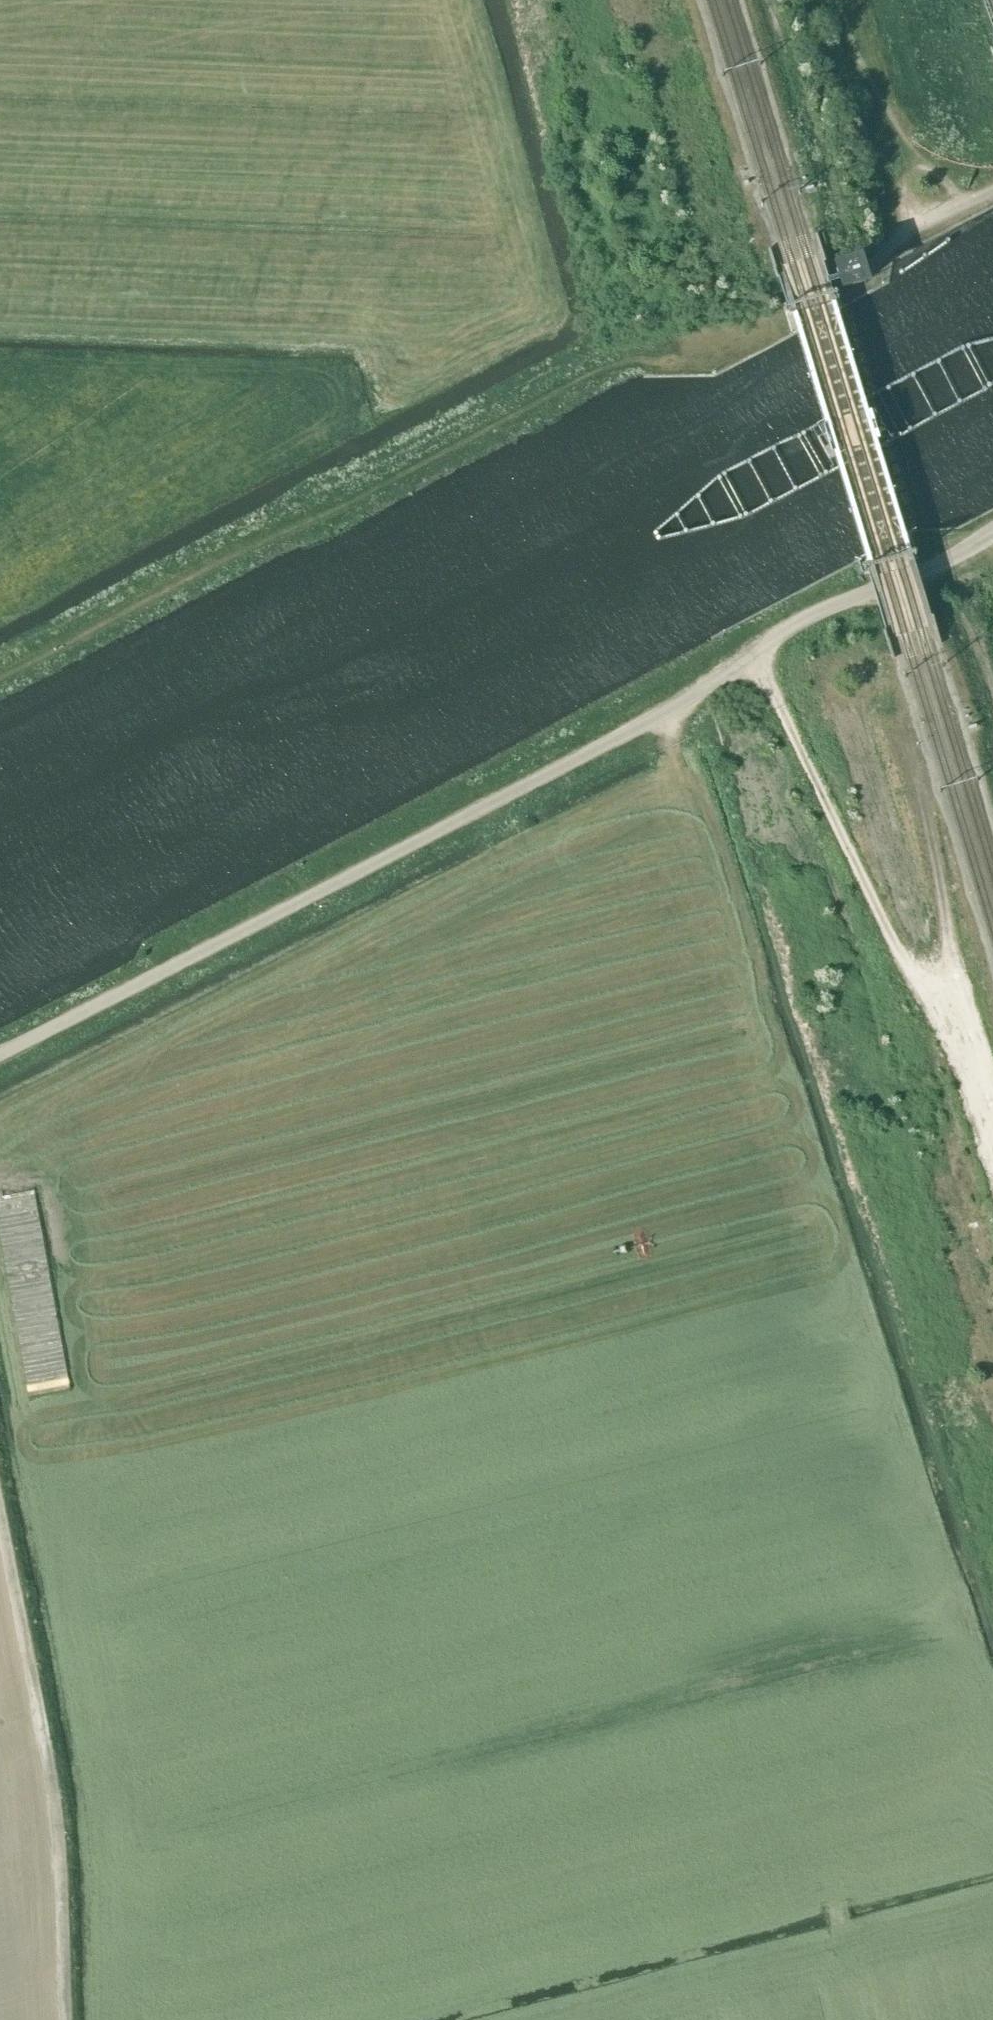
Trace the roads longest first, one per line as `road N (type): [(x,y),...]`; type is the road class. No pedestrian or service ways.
road 1 (unclassified): [(992,530),(947,561),(790,626),(688,702),(0,1056)]
road 2 (track): [(0,1516),(51,1787),(65,2019)]

